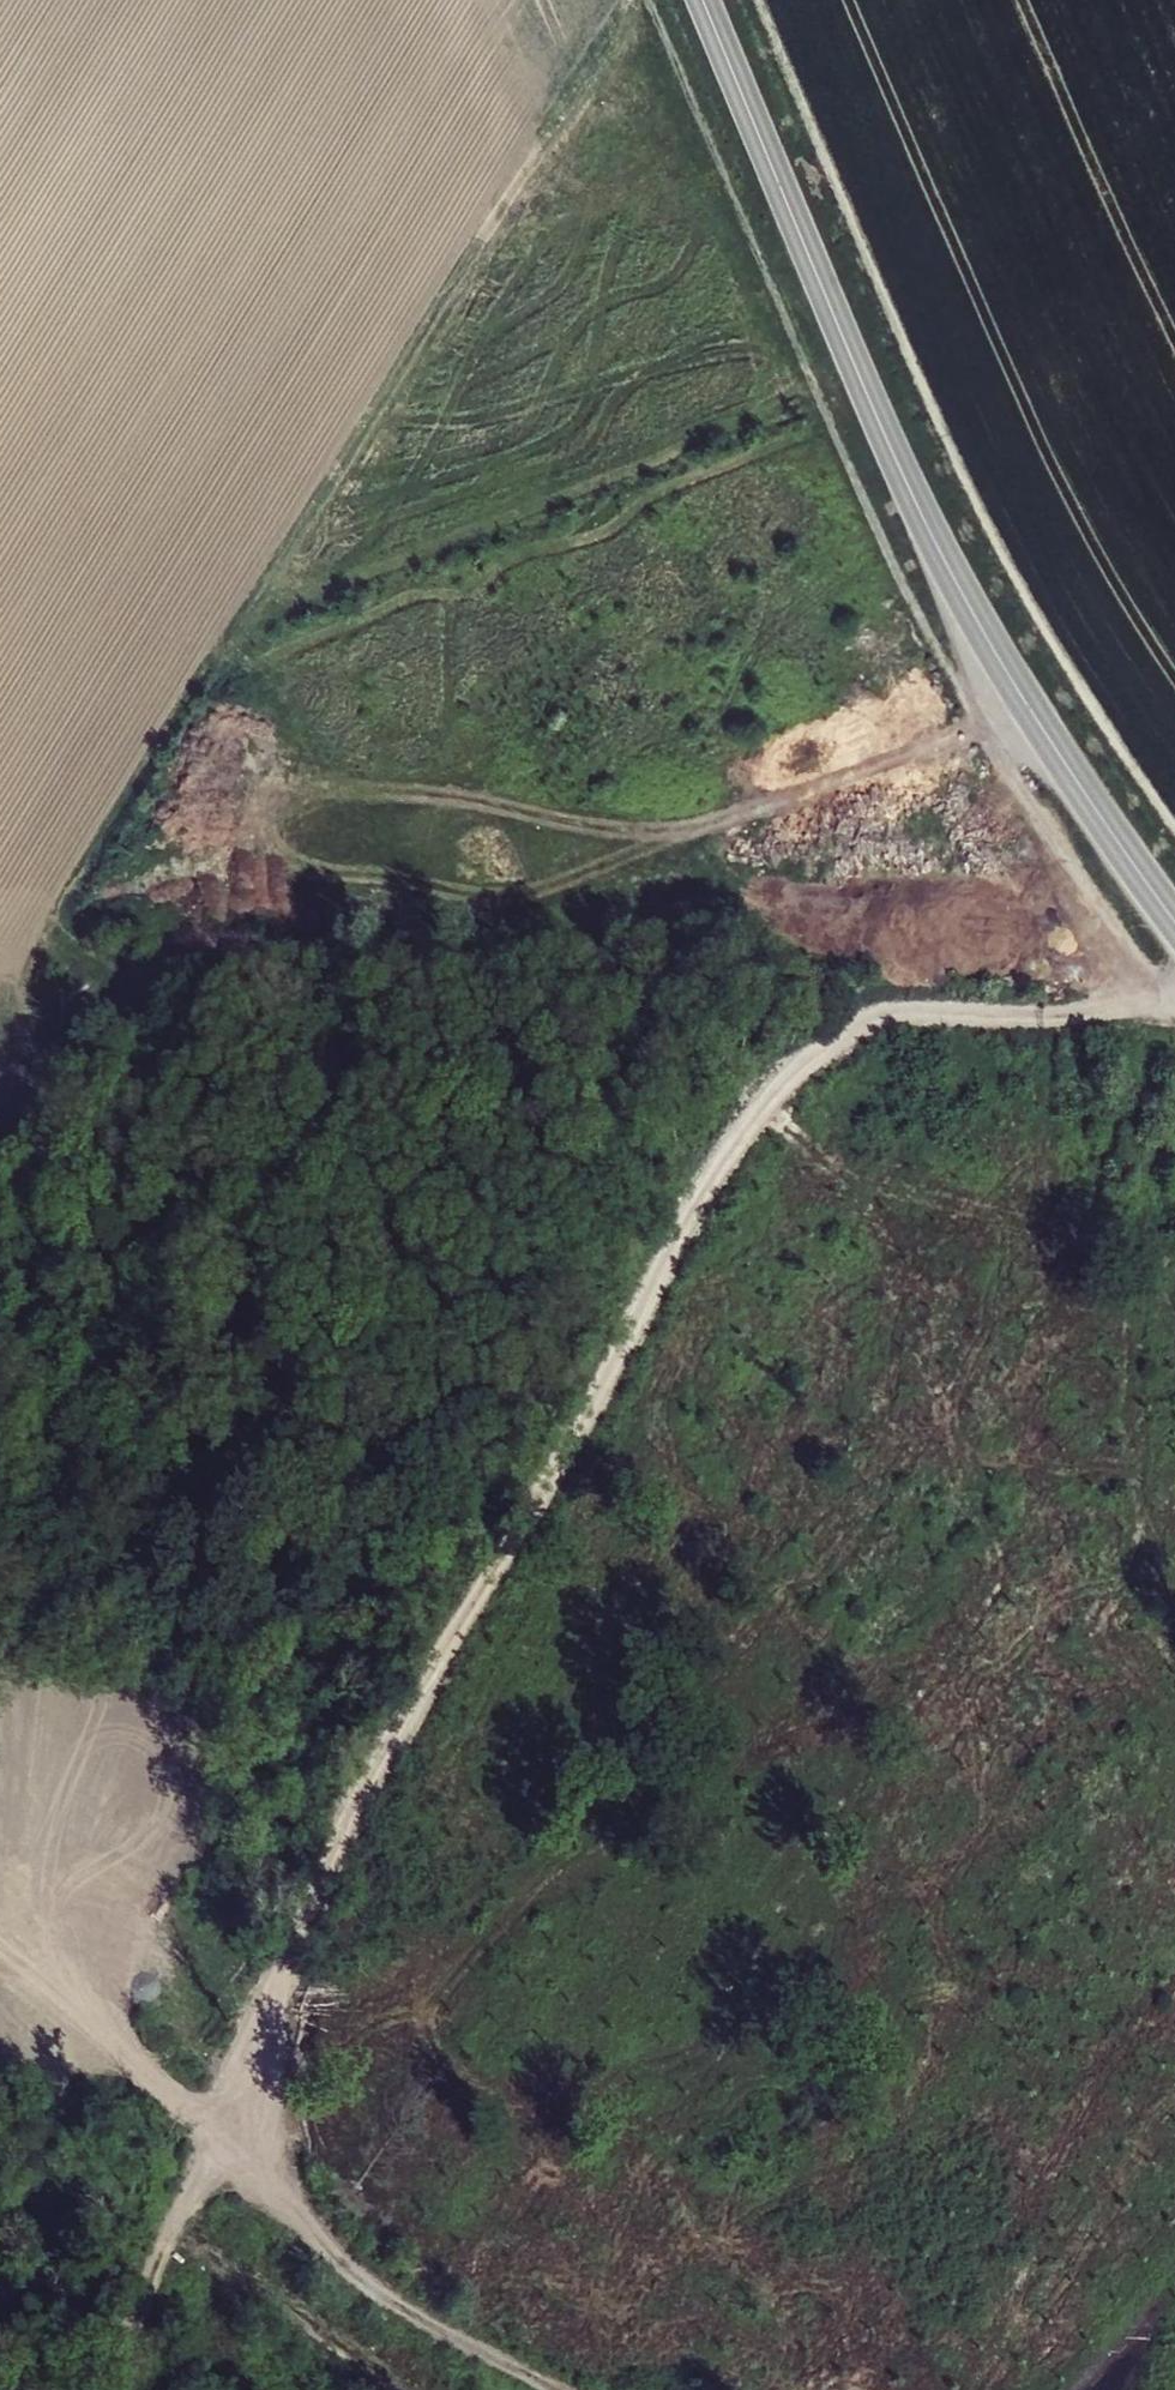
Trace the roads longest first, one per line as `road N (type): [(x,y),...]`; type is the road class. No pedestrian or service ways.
road 1 (tertiary): [(1174,923),(1034,718),(945,564),(704,0)]

